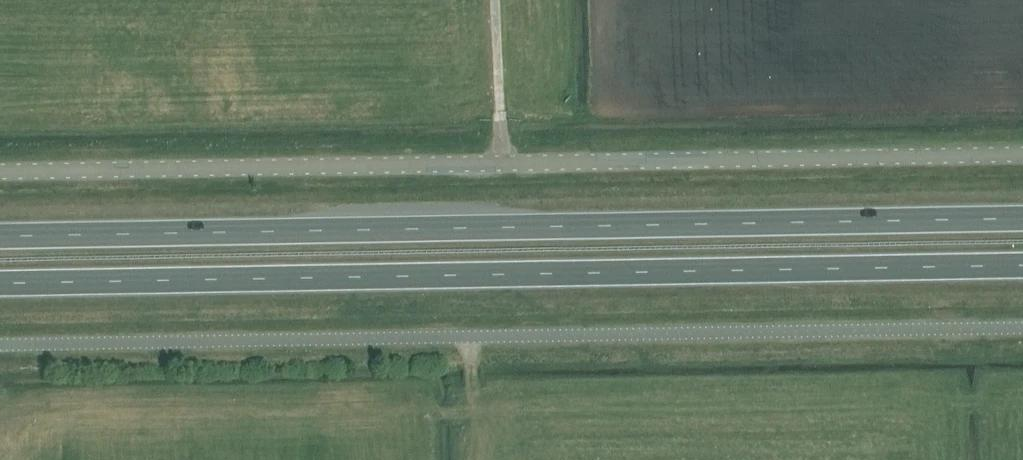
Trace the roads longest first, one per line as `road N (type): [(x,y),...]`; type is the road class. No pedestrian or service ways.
road 1 (trunk): [(0,284),(1022,265)]
road 2 (trunk): [(1022,218),(0,236)]
road 3 (unclassified): [(0,172),(1022,154)]
road 4 (unclassified): [(0,346),(1022,328)]

